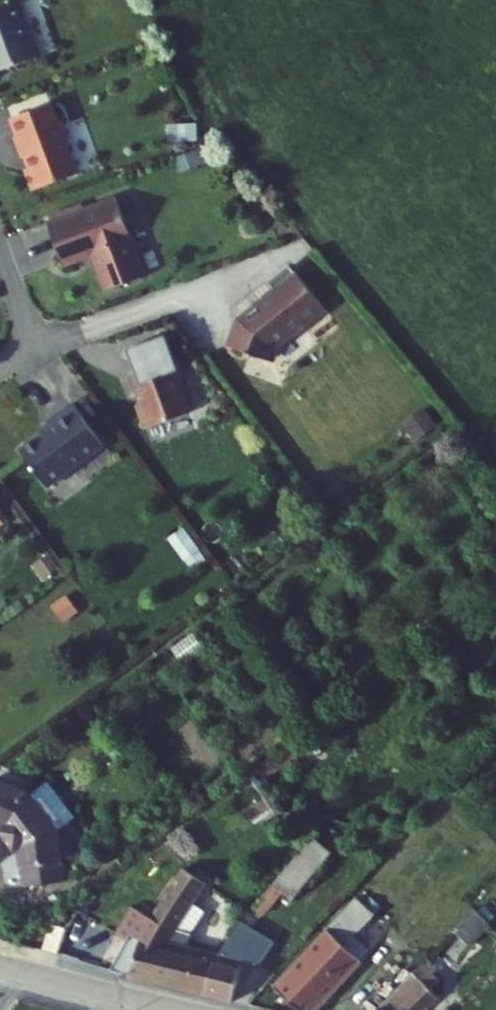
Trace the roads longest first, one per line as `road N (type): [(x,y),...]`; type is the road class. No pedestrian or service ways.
road 1 (unclassified): [(173,1009),(0,966)]
road 2 (residential): [(30,346),(157,309)]

